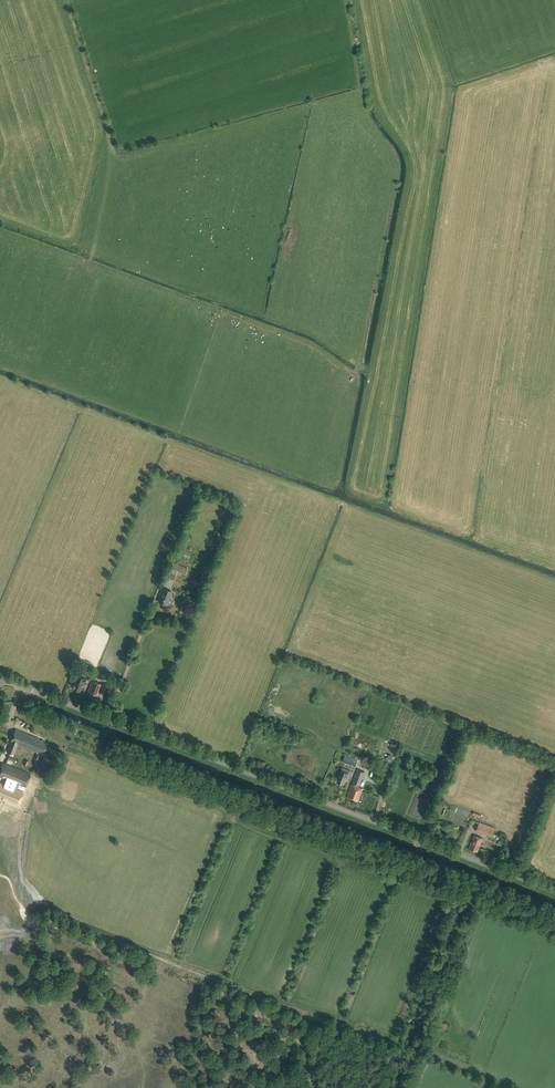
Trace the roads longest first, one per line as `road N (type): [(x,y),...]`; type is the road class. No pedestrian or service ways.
road 1 (tertiary): [(554,891),(0,683)]

